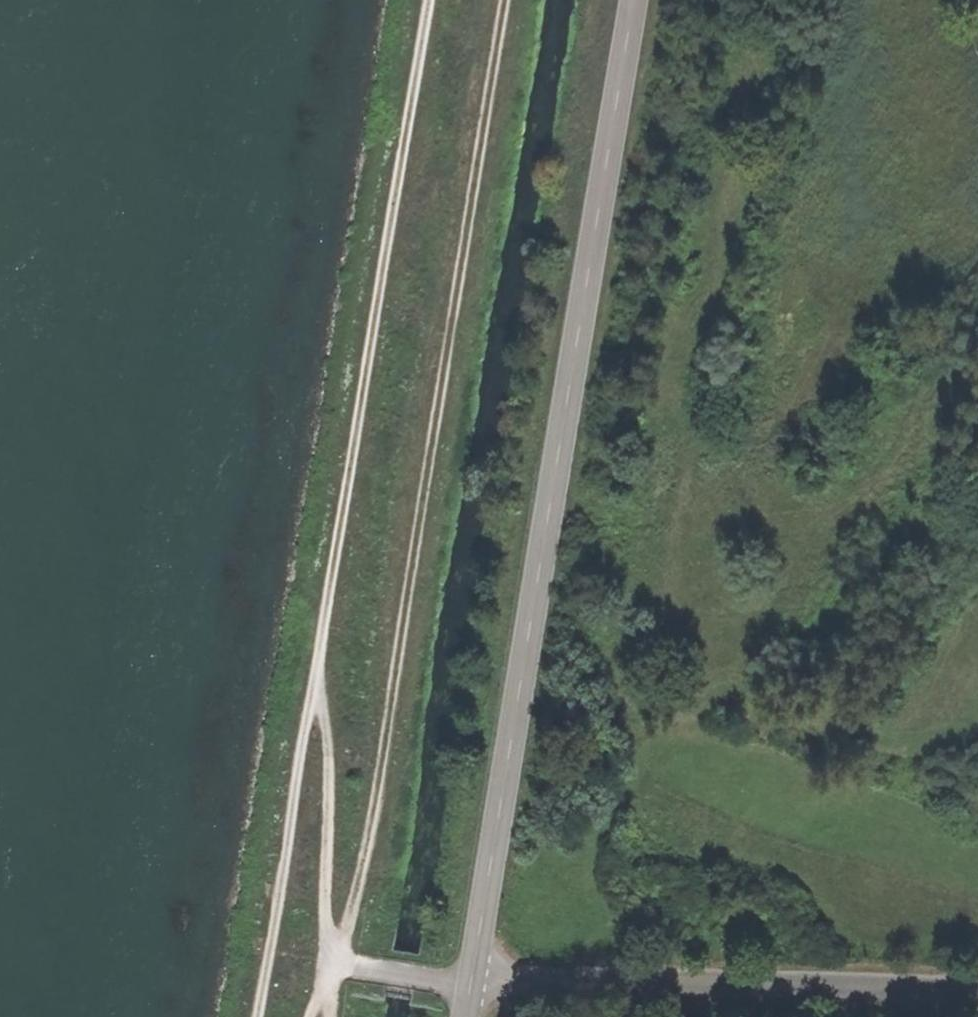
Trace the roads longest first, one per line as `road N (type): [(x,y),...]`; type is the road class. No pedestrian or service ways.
road 1 (track): [(502,0),(373,827),(331,1016)]
road 2 (tertiary): [(636,0),(471,978)]
road 3 (track): [(428,0),(316,666)]
road 4 (unclassified): [(471,978),(977,985)]
road 5 (track): [(316,666),(332,741),(337,964),(316,1016)]
road 6 (track): [(316,666),(268,951)]
road 7 (track): [(337,964),(471,978)]

